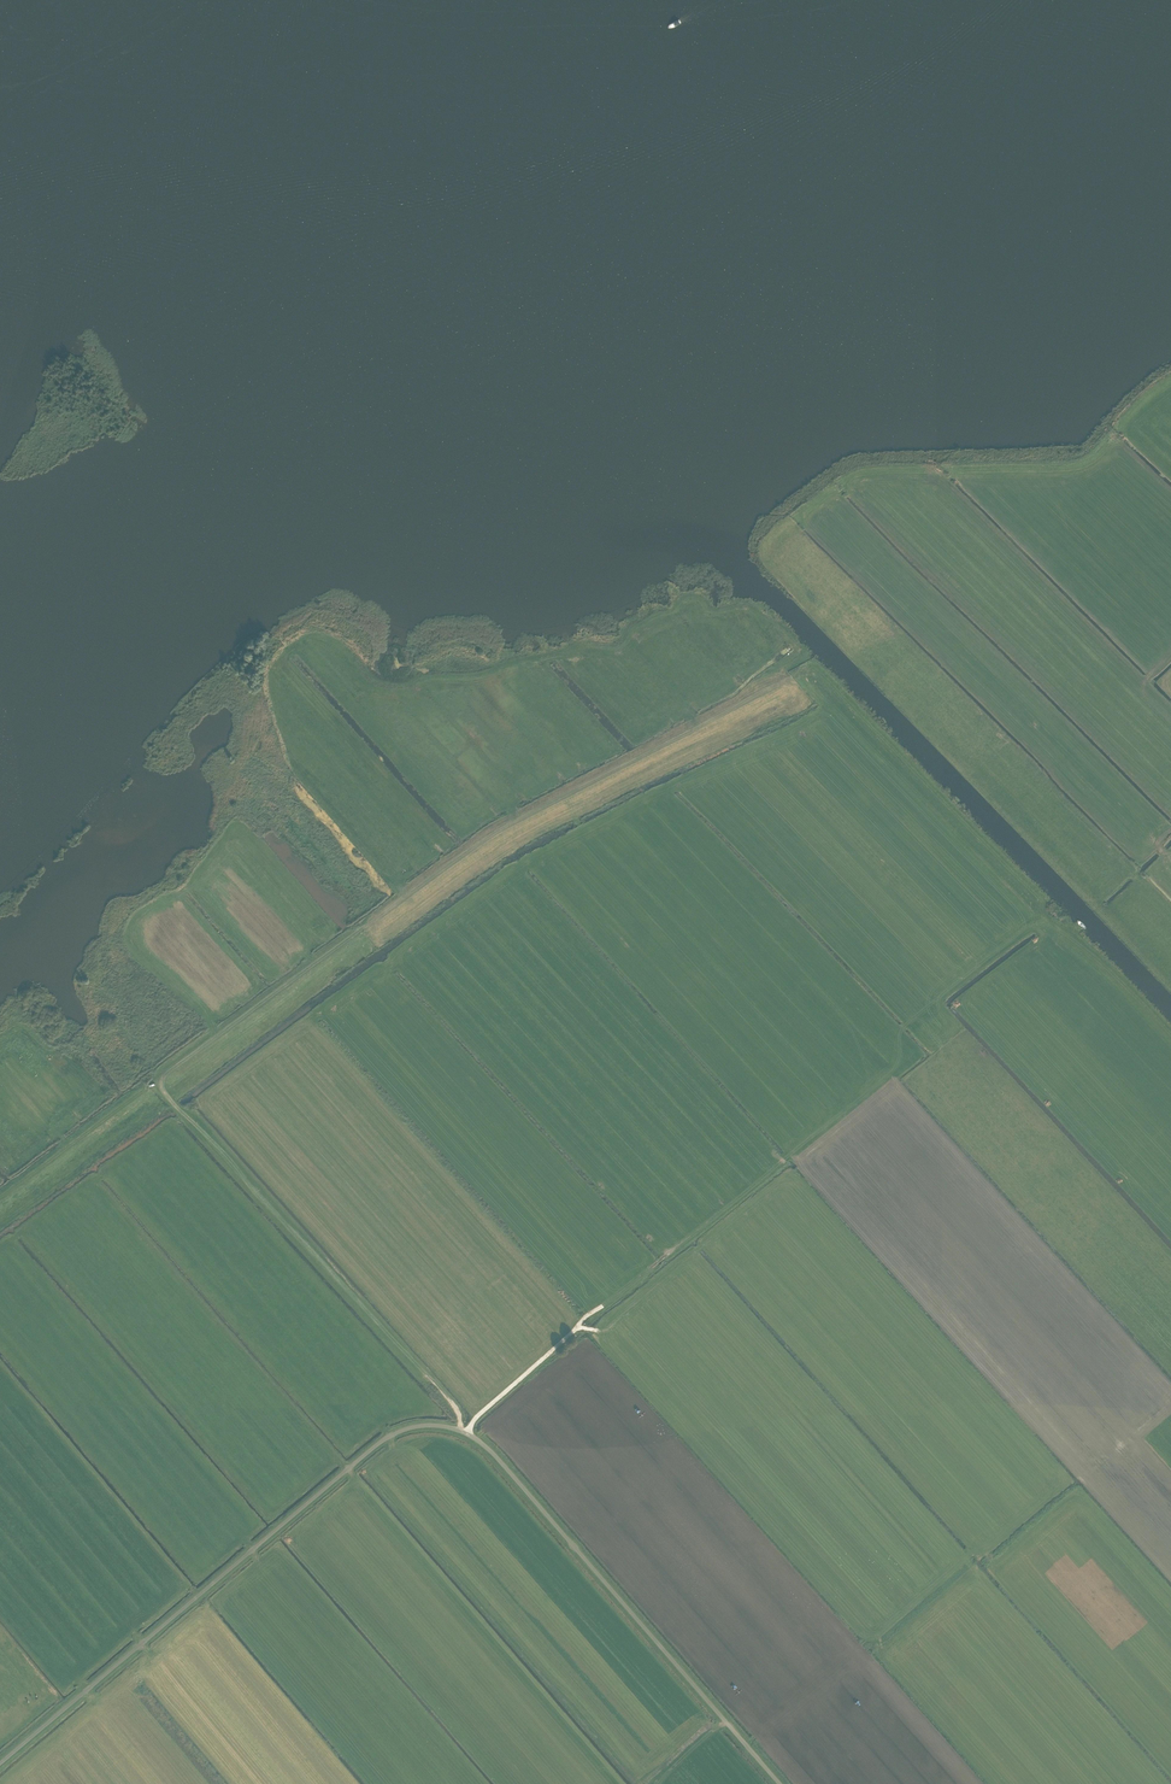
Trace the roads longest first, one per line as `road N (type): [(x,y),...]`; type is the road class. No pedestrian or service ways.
road 1 (track): [(459,1430),(454,1407),(159,1087),(162,1078),(498,831),(804,676),(1044,919)]
road 2 (unclassified): [(0,1762),(398,1430),(443,1424),(492,1452),(784,1783)]
road 3 (track): [(469,1434),(589,1315),(838,1116)]
road 4 (track): [(1170,1032),(1099,959),(1044,919)]

